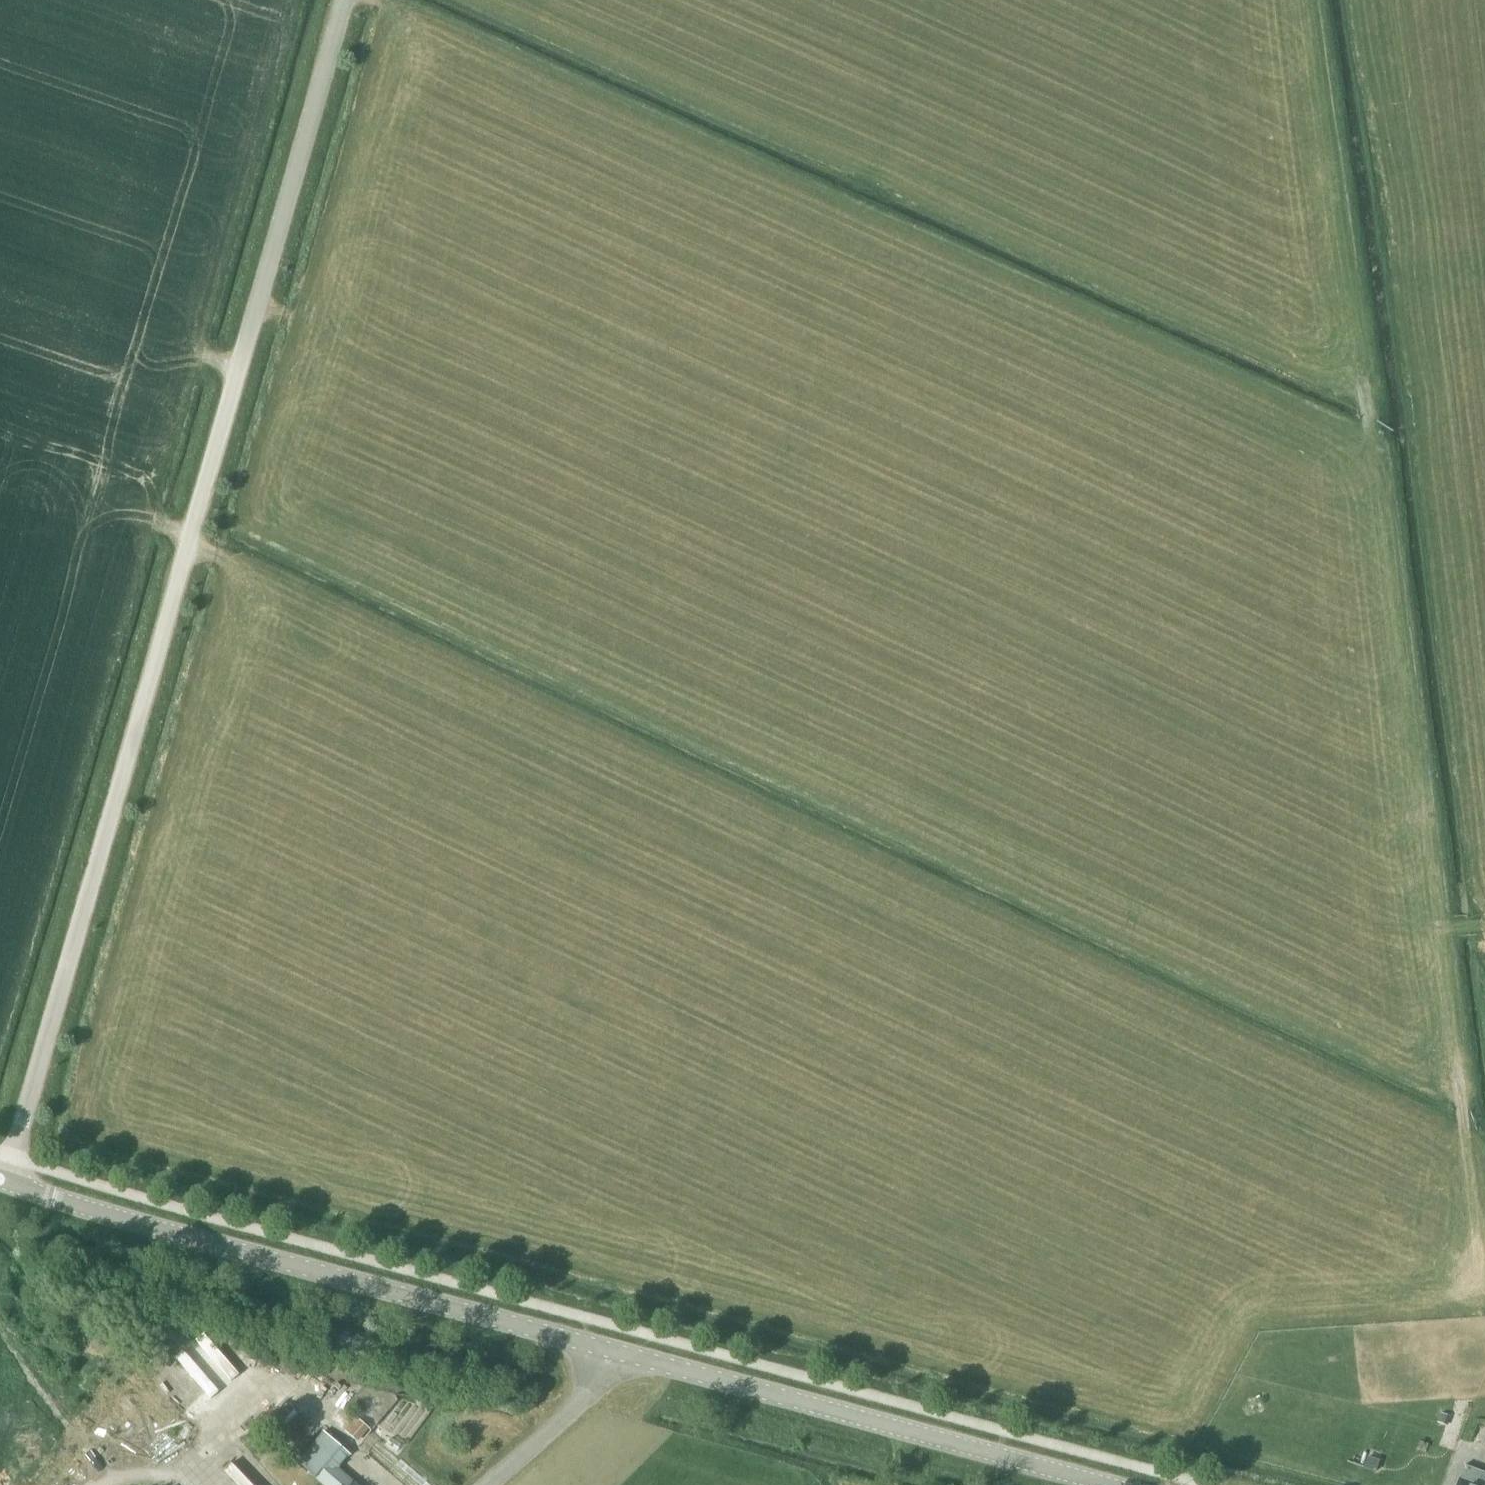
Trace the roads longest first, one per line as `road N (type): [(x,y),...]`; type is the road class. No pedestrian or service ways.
road 1 (tertiary): [(1112,1484),(0,1181)]

